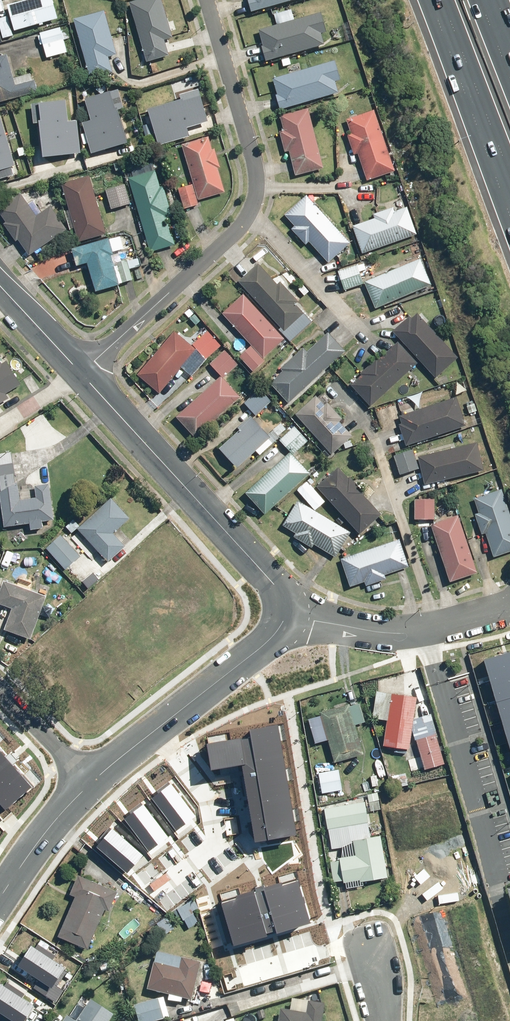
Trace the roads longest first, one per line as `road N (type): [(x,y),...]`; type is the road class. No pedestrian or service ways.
road 1 (residential): [(207,0),(256,168),(250,215),(78,373)]
road 2 (tertiary): [(299,611),(78,373)]
road 3 (residential): [(509,608),(440,628),(376,632),(299,611)]
road 4 (residential): [(163,725),(215,788),(225,839),(161,886)]
road 5 (motorway): [(509,172),(442,0)]
road 6 (tertiary): [(299,611),(163,725)]
road 7 (tertiary): [(91,783),(54,820),(0,899)]
road 8 (residential): [(0,688),(91,783)]

